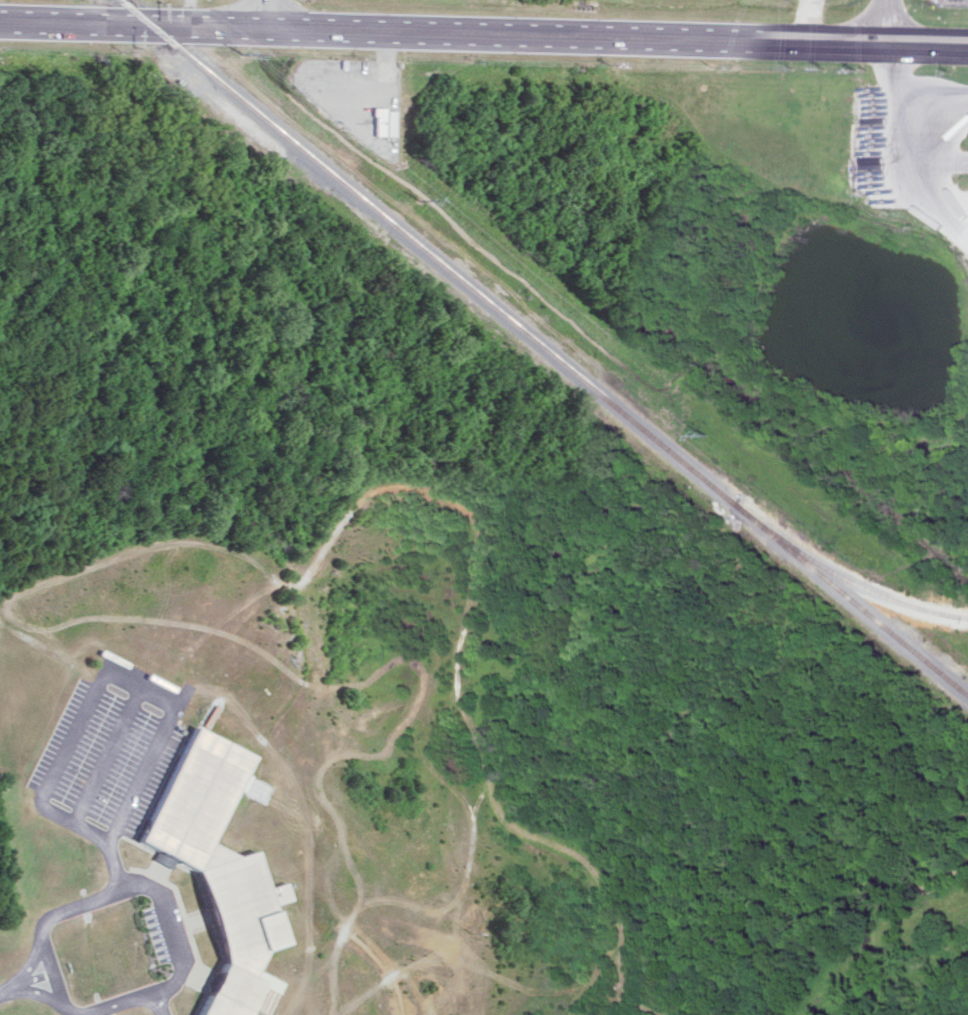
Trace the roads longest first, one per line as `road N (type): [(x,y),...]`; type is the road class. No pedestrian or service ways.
road 1 (tertiary): [(0,24),(967,49)]

